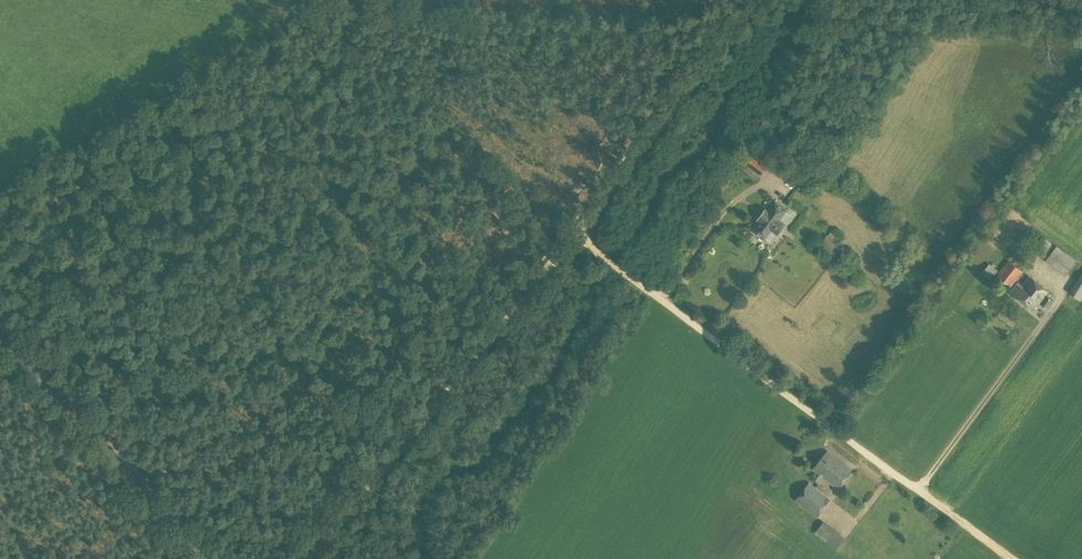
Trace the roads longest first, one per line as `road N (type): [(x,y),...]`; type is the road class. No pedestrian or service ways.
road 1 (track): [(600,255),(1013,558)]
road 2 (track): [(313,558),(572,233)]
road 3 (track): [(572,233),(302,25)]
road 4 (tertiary): [(206,558),(0,329)]
road 5 (track): [(572,233),(760,0)]

